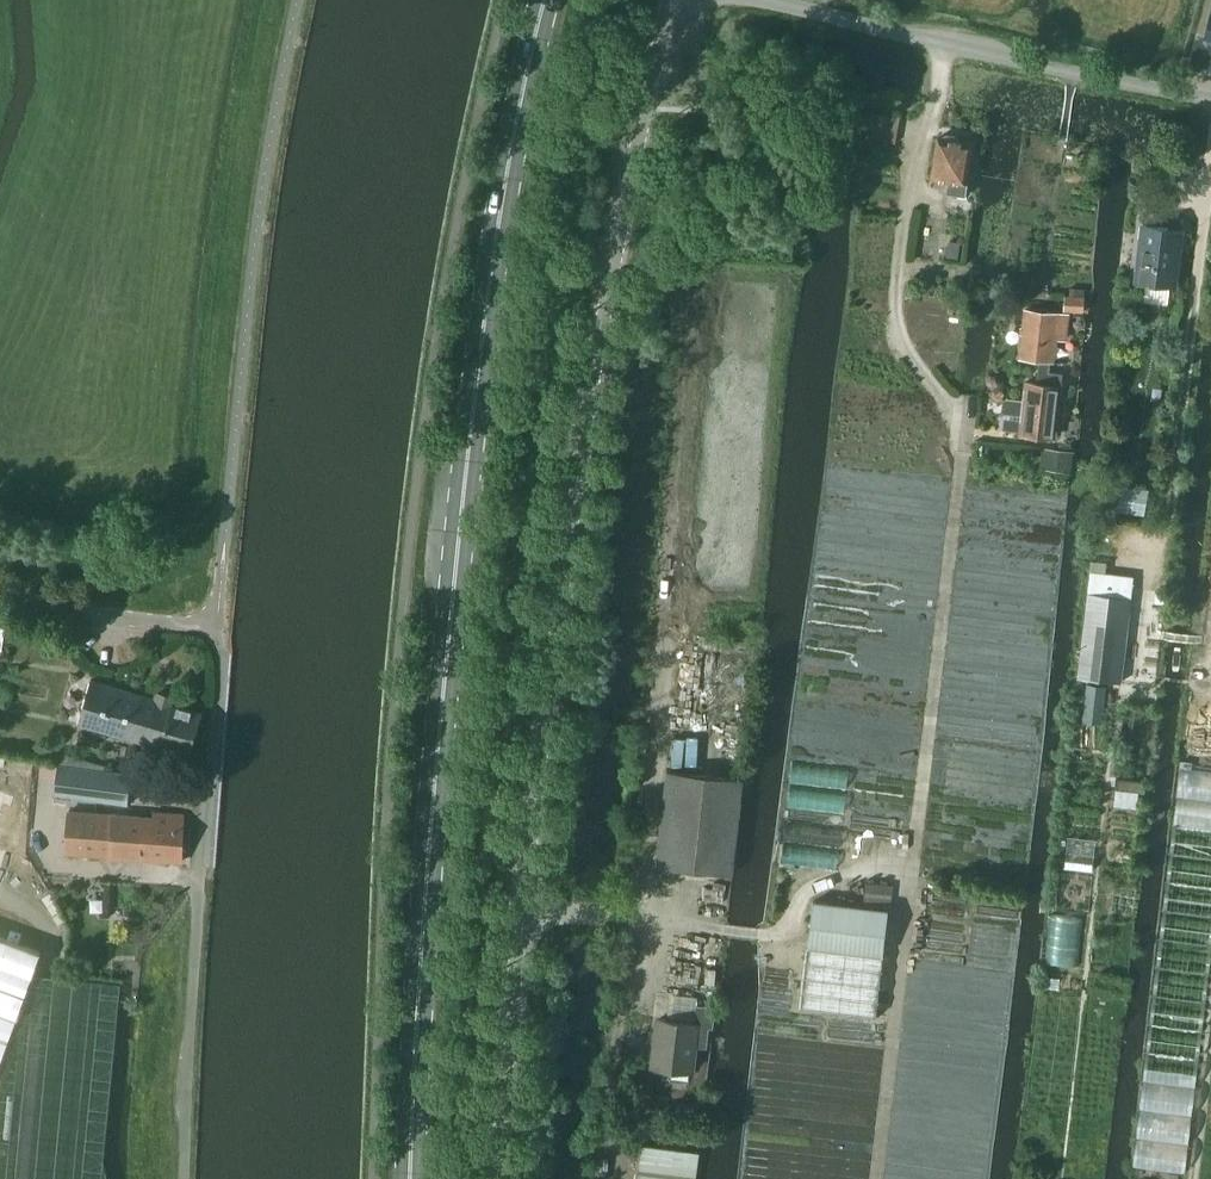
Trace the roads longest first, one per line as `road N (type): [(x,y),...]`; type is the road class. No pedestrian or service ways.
road 1 (unclassified): [(504,1178),(505,991),(577,408),(670,0)]
road 2 (primary): [(413,1178),(428,838),(497,257),(542,0)]
road 3 (unclassified): [(184,1178),(198,876),(222,677),(214,622),(187,625),(0,597)]
road 4 (unclassified): [(1210,106),(739,0)]

